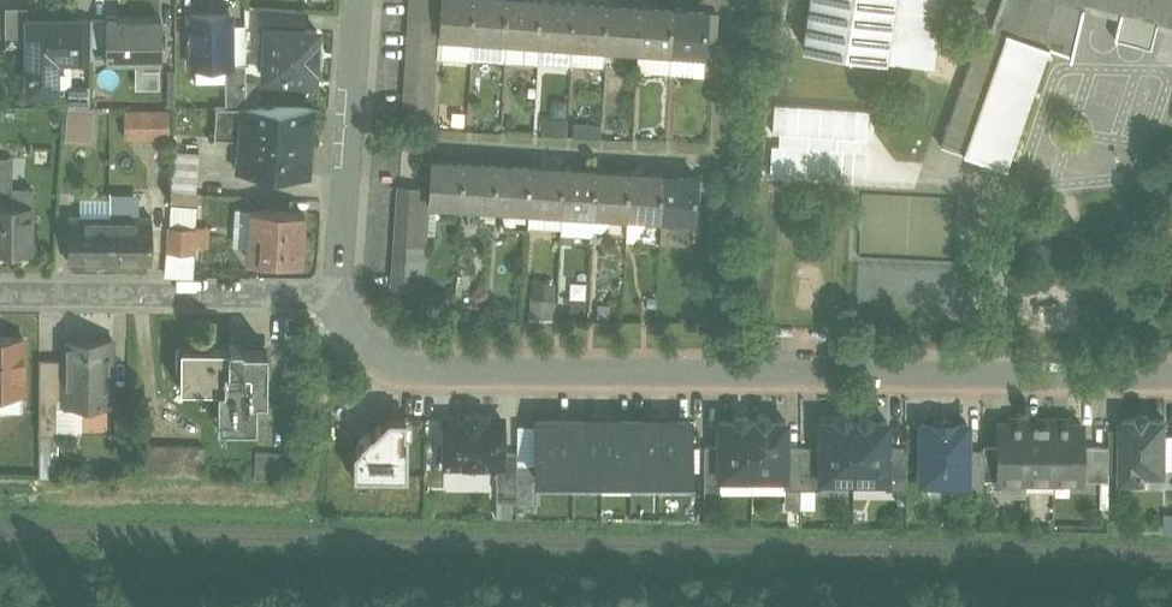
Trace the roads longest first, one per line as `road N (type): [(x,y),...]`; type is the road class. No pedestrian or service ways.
road 1 (residential): [(341,294),(366,338),(432,368),(1171,373)]
road 2 (residential): [(0,296),(341,294)]
road 3 (residential): [(361,0),(341,294)]

